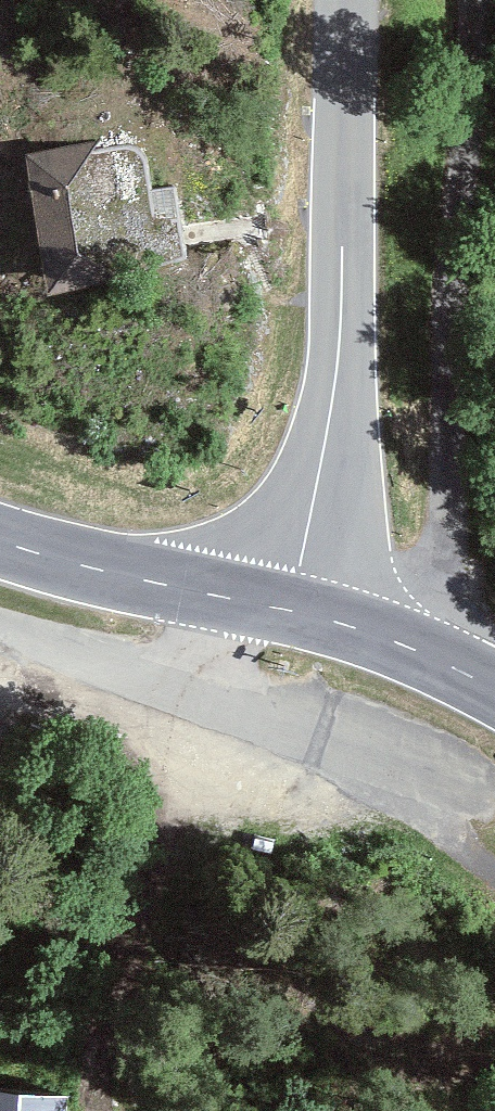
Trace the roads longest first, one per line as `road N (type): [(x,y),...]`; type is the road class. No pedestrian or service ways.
road 1 (track): [(445,664),(450,382),(475,0)]
road 2 (secondary): [(288,612),(340,332),(346,0)]
road 3 (secondary): [(0,541),(227,598)]
road 4 (secondary): [(494,692),(365,630),(288,612)]

